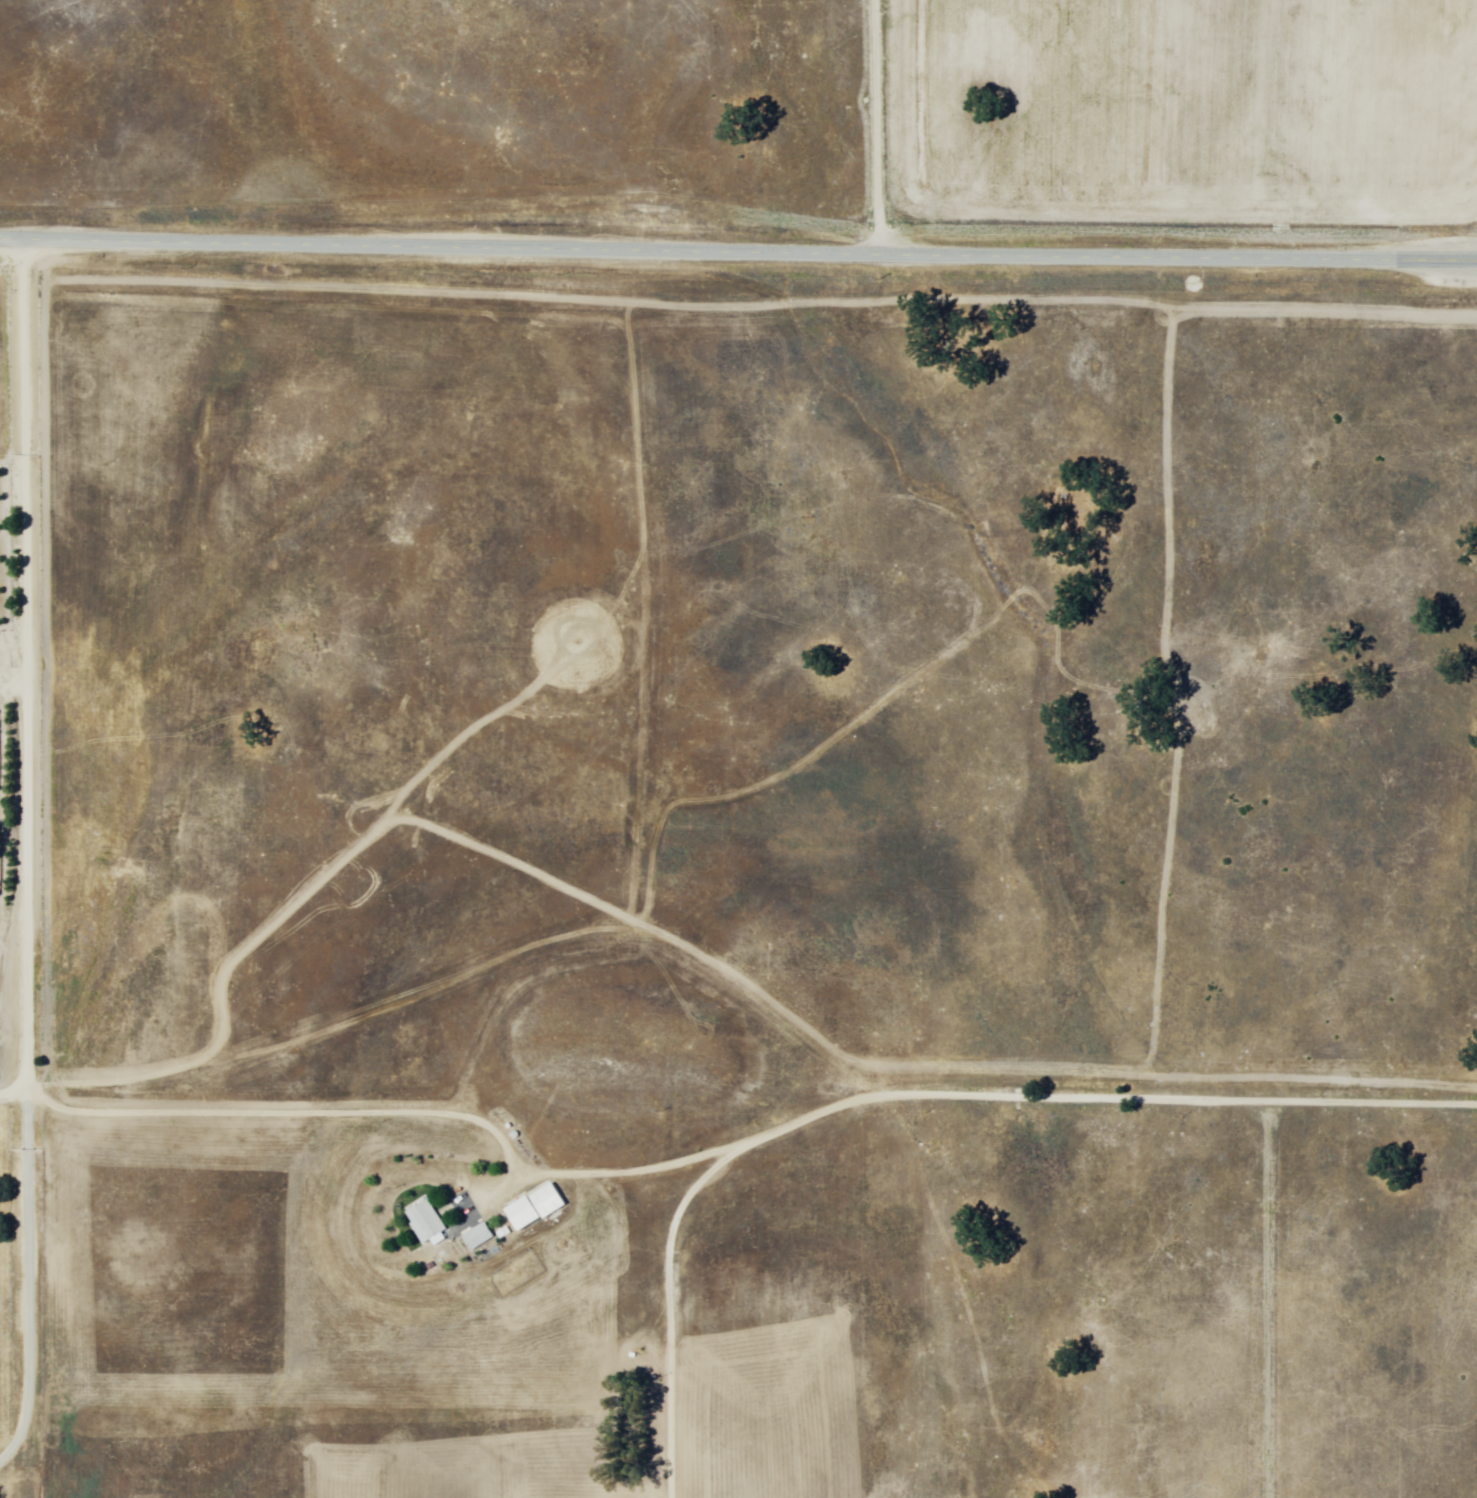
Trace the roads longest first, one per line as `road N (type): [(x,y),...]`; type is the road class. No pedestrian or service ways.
road 1 (secondary): [(0,243),(1476,262)]
road 2 (track): [(1476,1102),(893,1087),(683,1167),(516,1174)]
road 3 (residential): [(21,1086),(16,243)]
road 4 (track): [(0,1086),(21,1086),(20,1497)]
road 5 (track): [(1269,1094),(1267,1497)]

